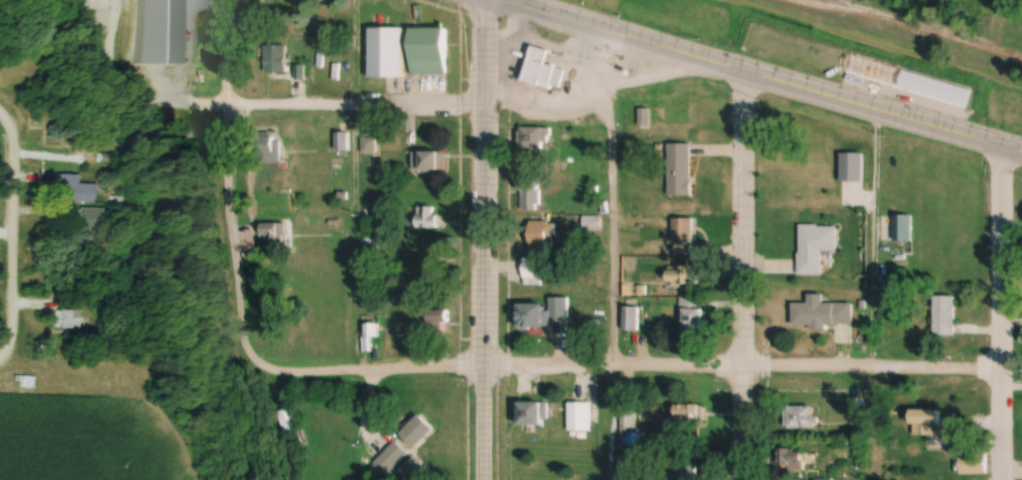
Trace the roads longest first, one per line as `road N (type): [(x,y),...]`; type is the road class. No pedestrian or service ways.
road 1 (residential): [(1004,367),(484,365),(281,377),(243,356)]
road 2 (tertiary): [(484,479),(486,0)]
road 3 (residential): [(741,479),(746,71)]
road 4 (residential): [(243,356),(233,296),(229,0)]
road 5 (residential): [(1007,479),(1002,145)]
road 6 (residential): [(1021,151),(746,71)]
road 7 (residential): [(485,107),(229,110)]
road 8 (residential): [(746,71),(507,0)]
road 9 (residential): [(0,360),(10,334),(9,139)]

